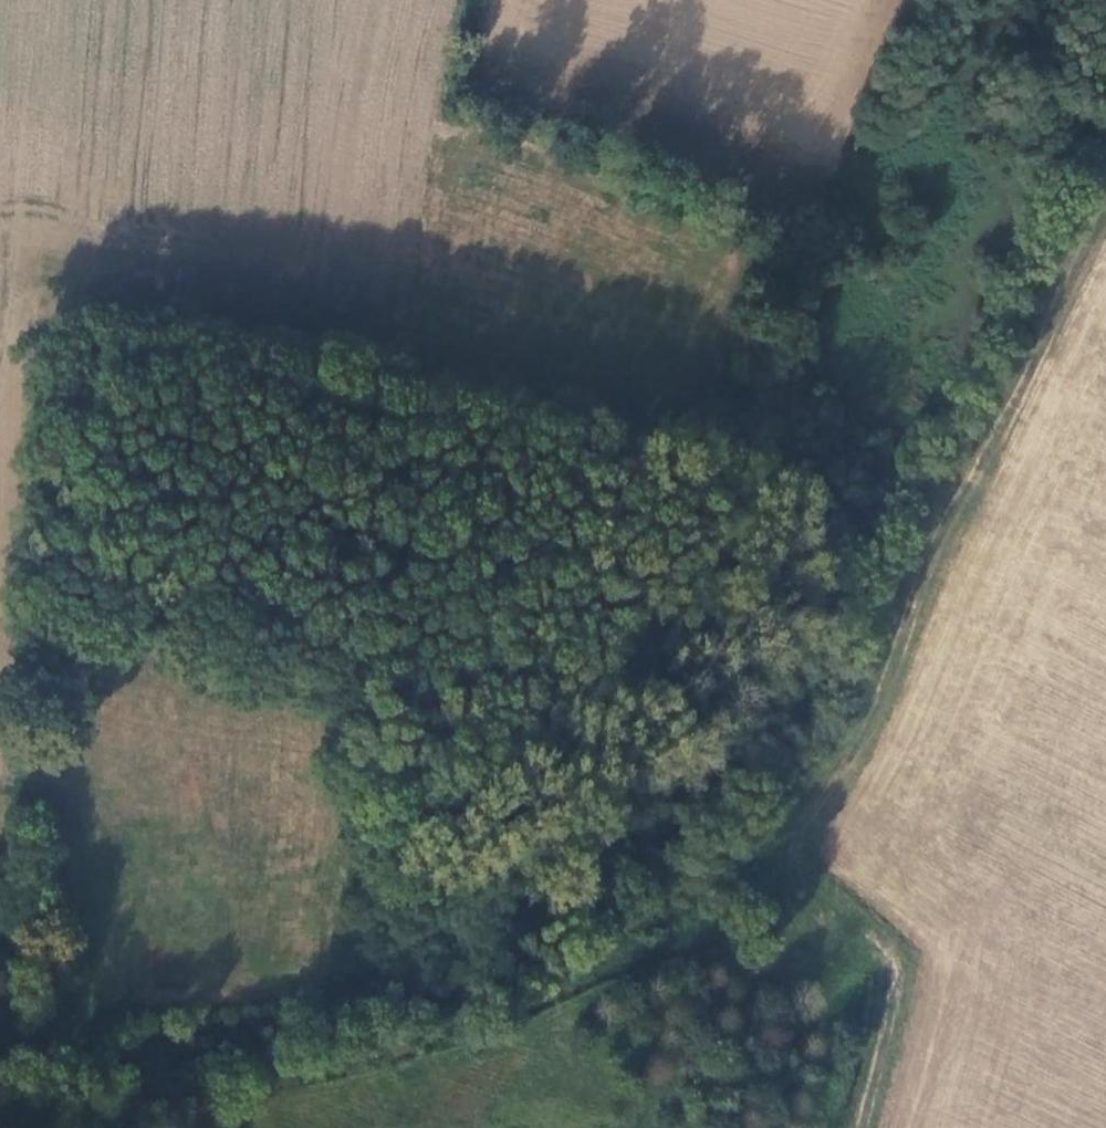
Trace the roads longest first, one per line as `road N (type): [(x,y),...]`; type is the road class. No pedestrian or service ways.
road 1 (track): [(1060,295),(776,823),(838,868),(918,968),(874,1127)]

